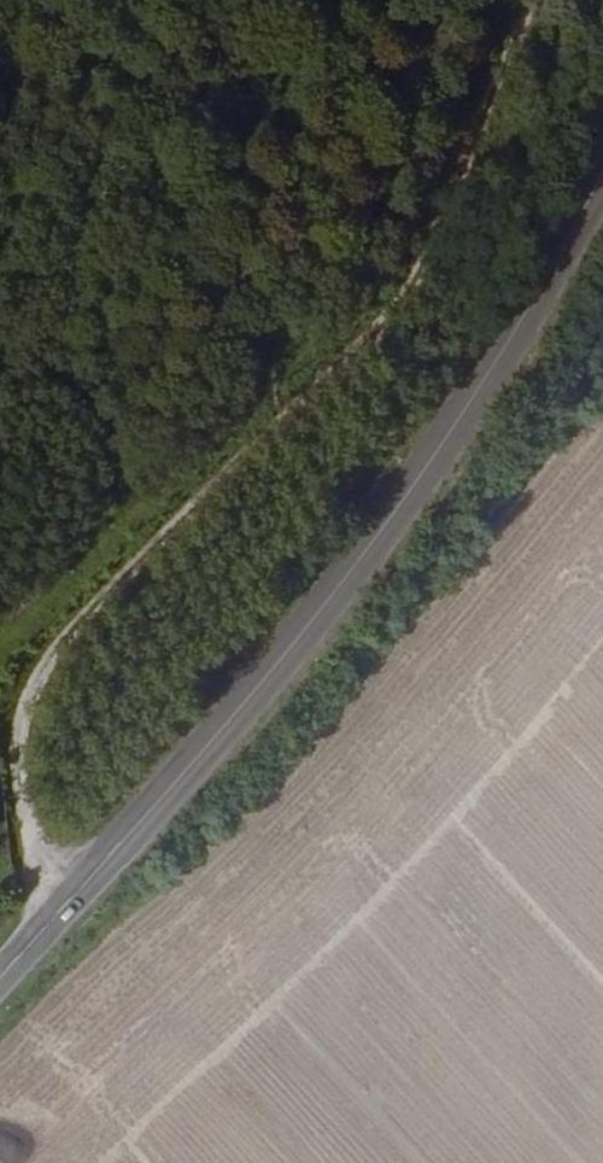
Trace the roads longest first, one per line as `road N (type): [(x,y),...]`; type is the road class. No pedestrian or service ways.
road 1 (track): [(536,0),(444,201),(366,342),(96,616),(26,754),(52,881),(71,897)]
road 2 (tertiary): [(602,178),(446,440),(277,666),(0,976)]

